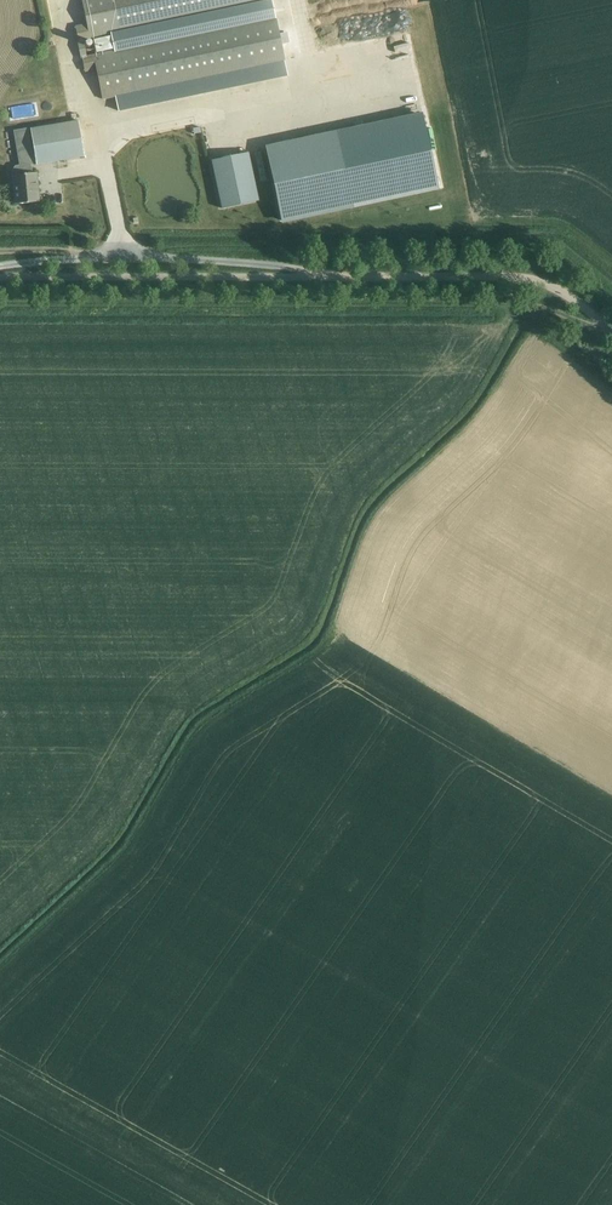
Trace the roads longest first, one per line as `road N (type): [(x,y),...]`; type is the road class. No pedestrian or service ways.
road 1 (unclassified): [(0,267),(121,254),(329,277)]
road 2 (unclassified): [(329,277),(0,277)]
road 3 (unclassified): [(611,331),(534,278),(329,277)]

